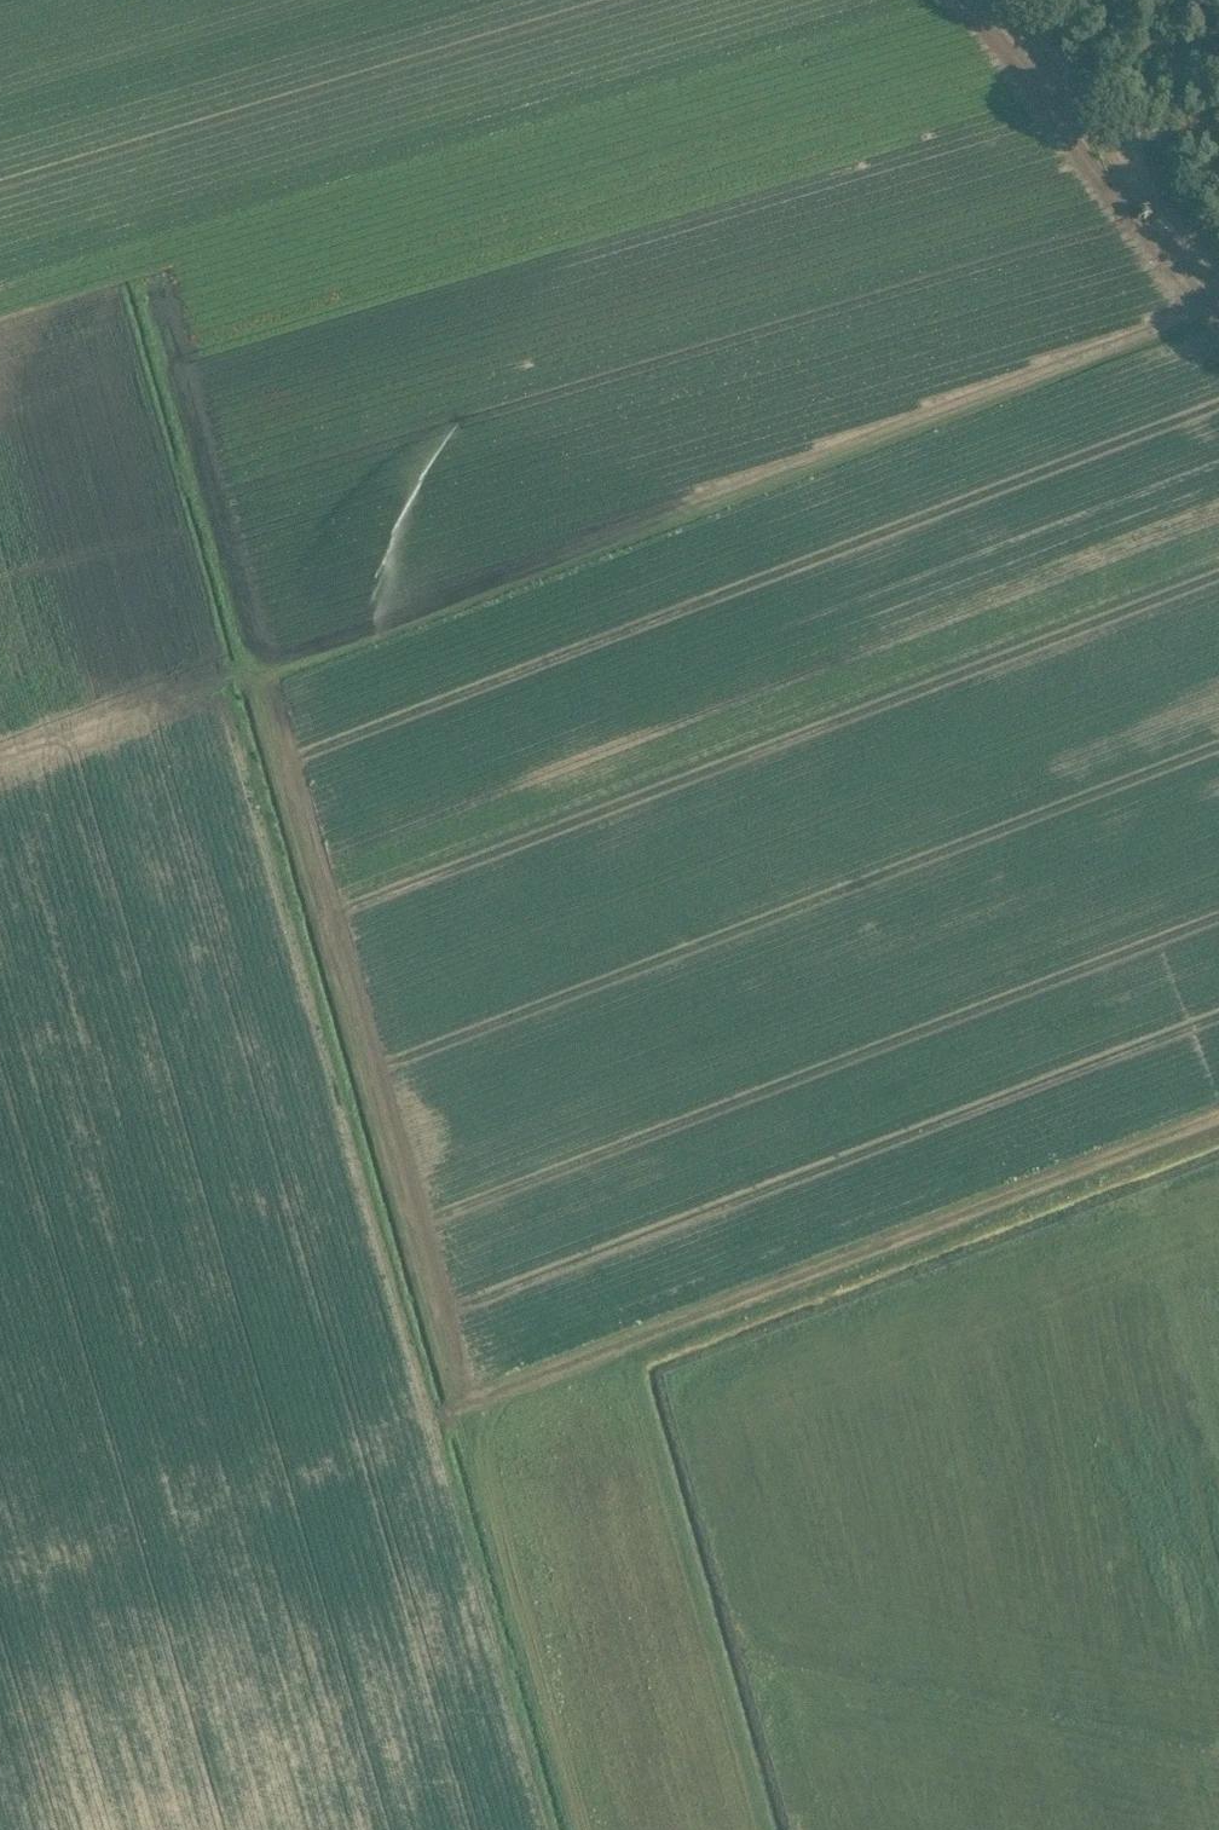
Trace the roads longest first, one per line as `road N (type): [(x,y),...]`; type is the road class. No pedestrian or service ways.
road 1 (track): [(476,1402),(1218,1110)]
road 2 (track): [(999,0),(1218,300)]

